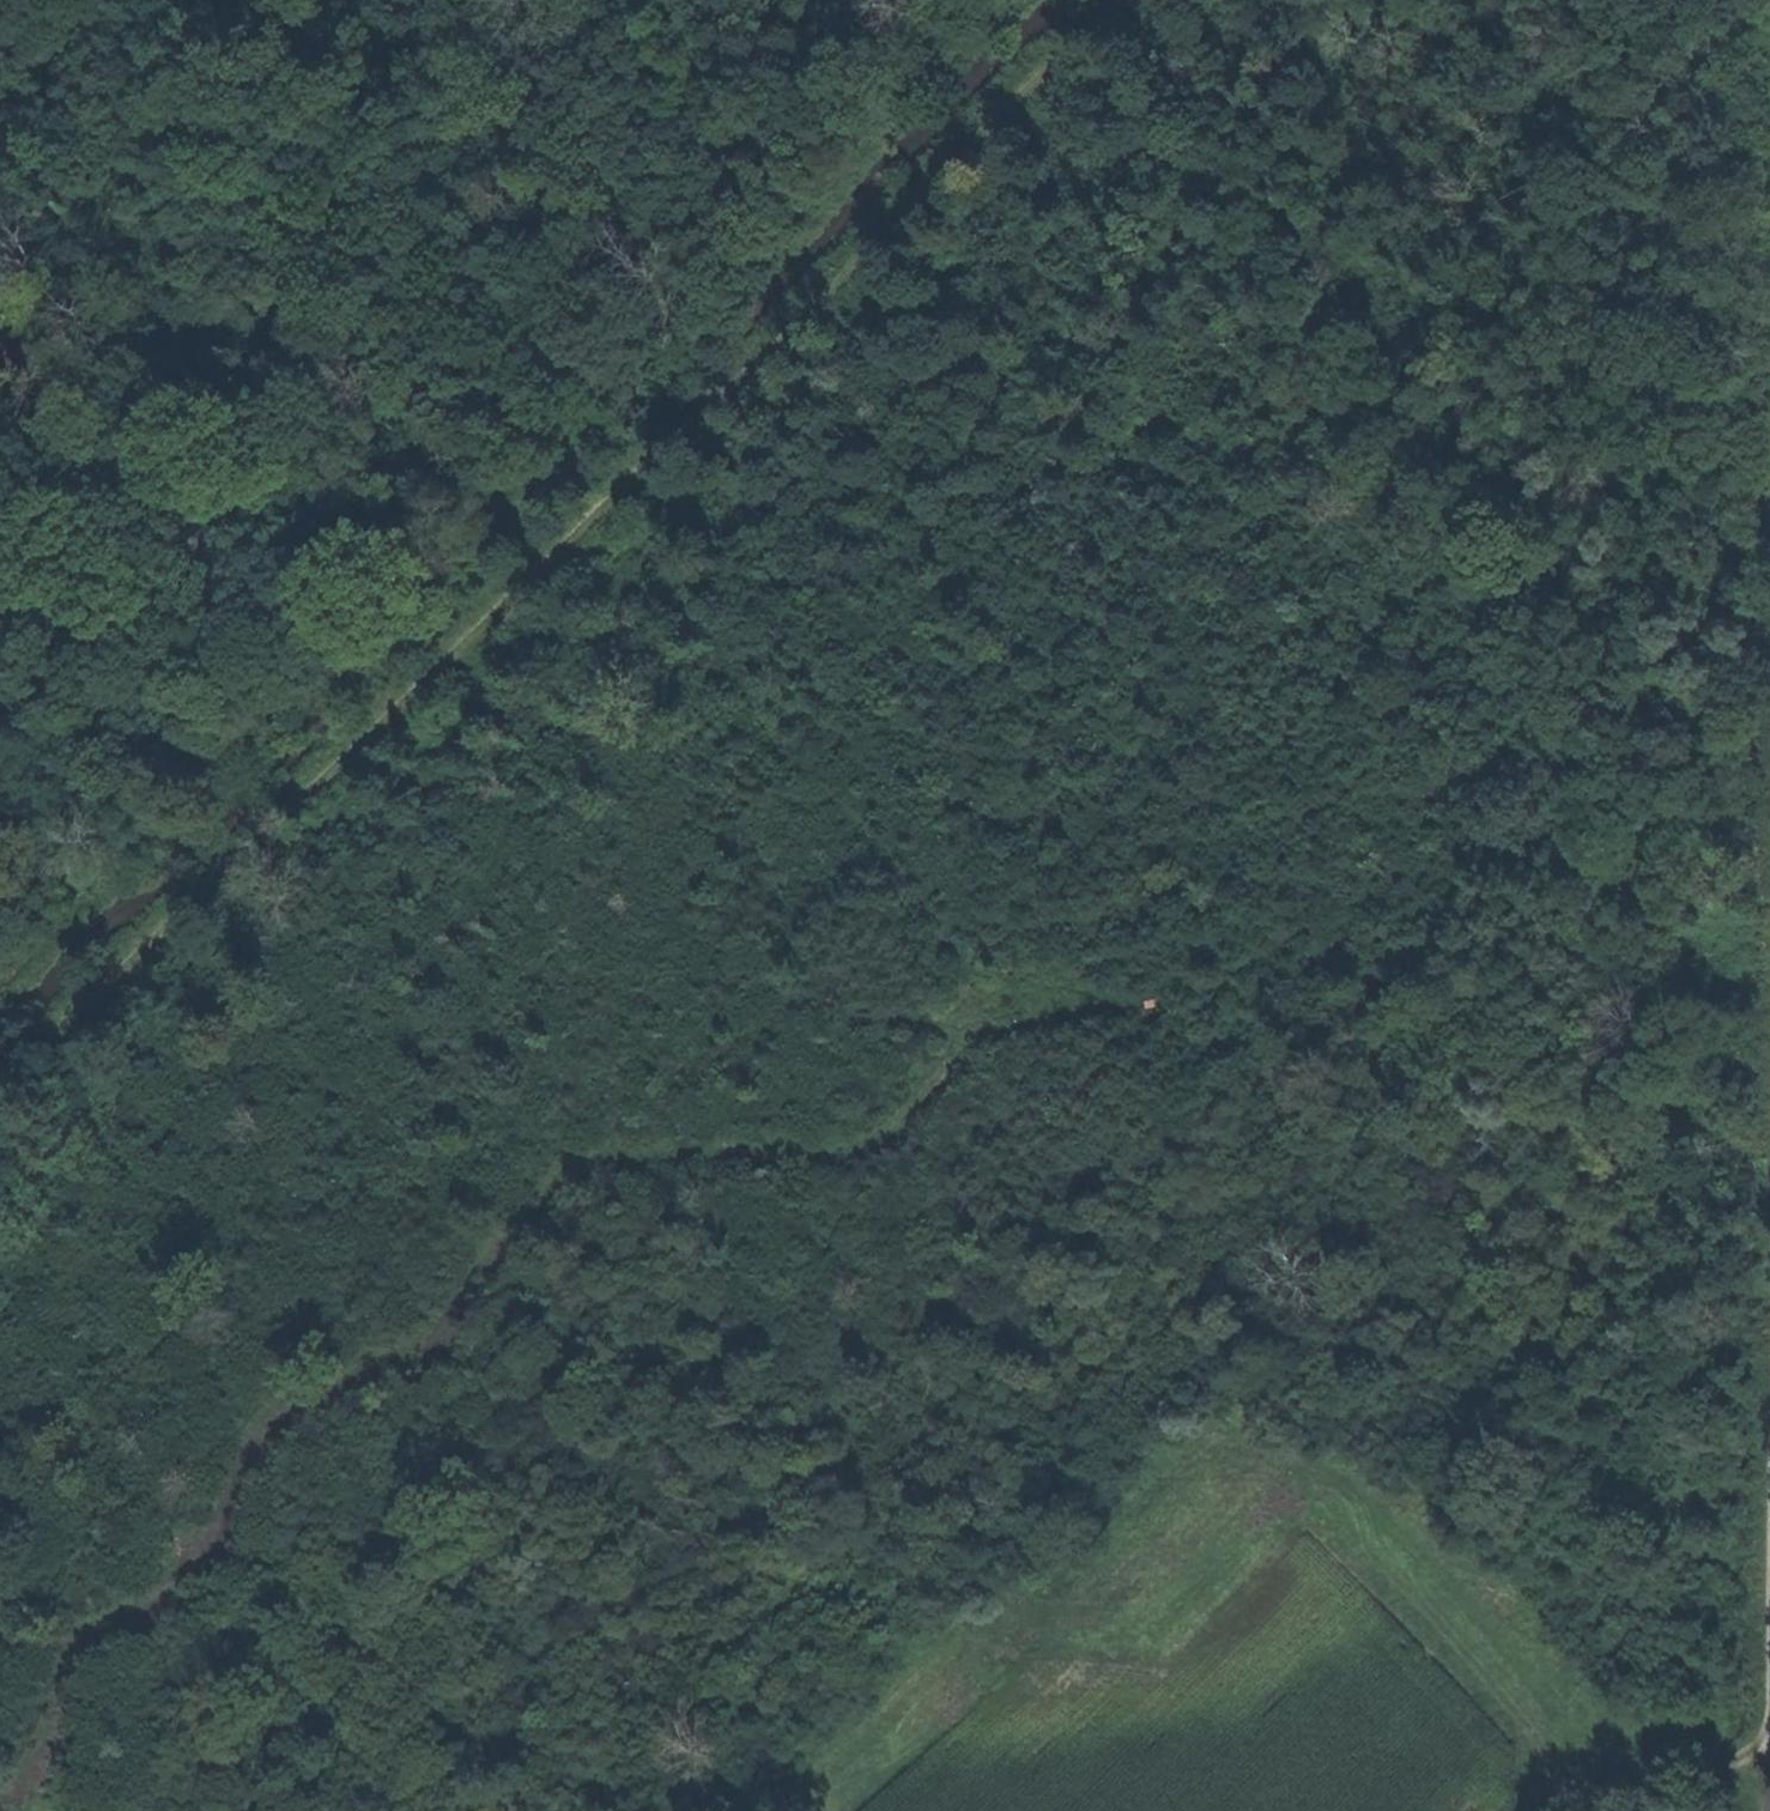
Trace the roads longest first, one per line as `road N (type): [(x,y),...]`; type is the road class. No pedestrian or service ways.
road 1 (track): [(1121,0),(606,512),(0,1088)]
road 2 (track): [(1591,1782),(1746,1754),(1769,1734)]

